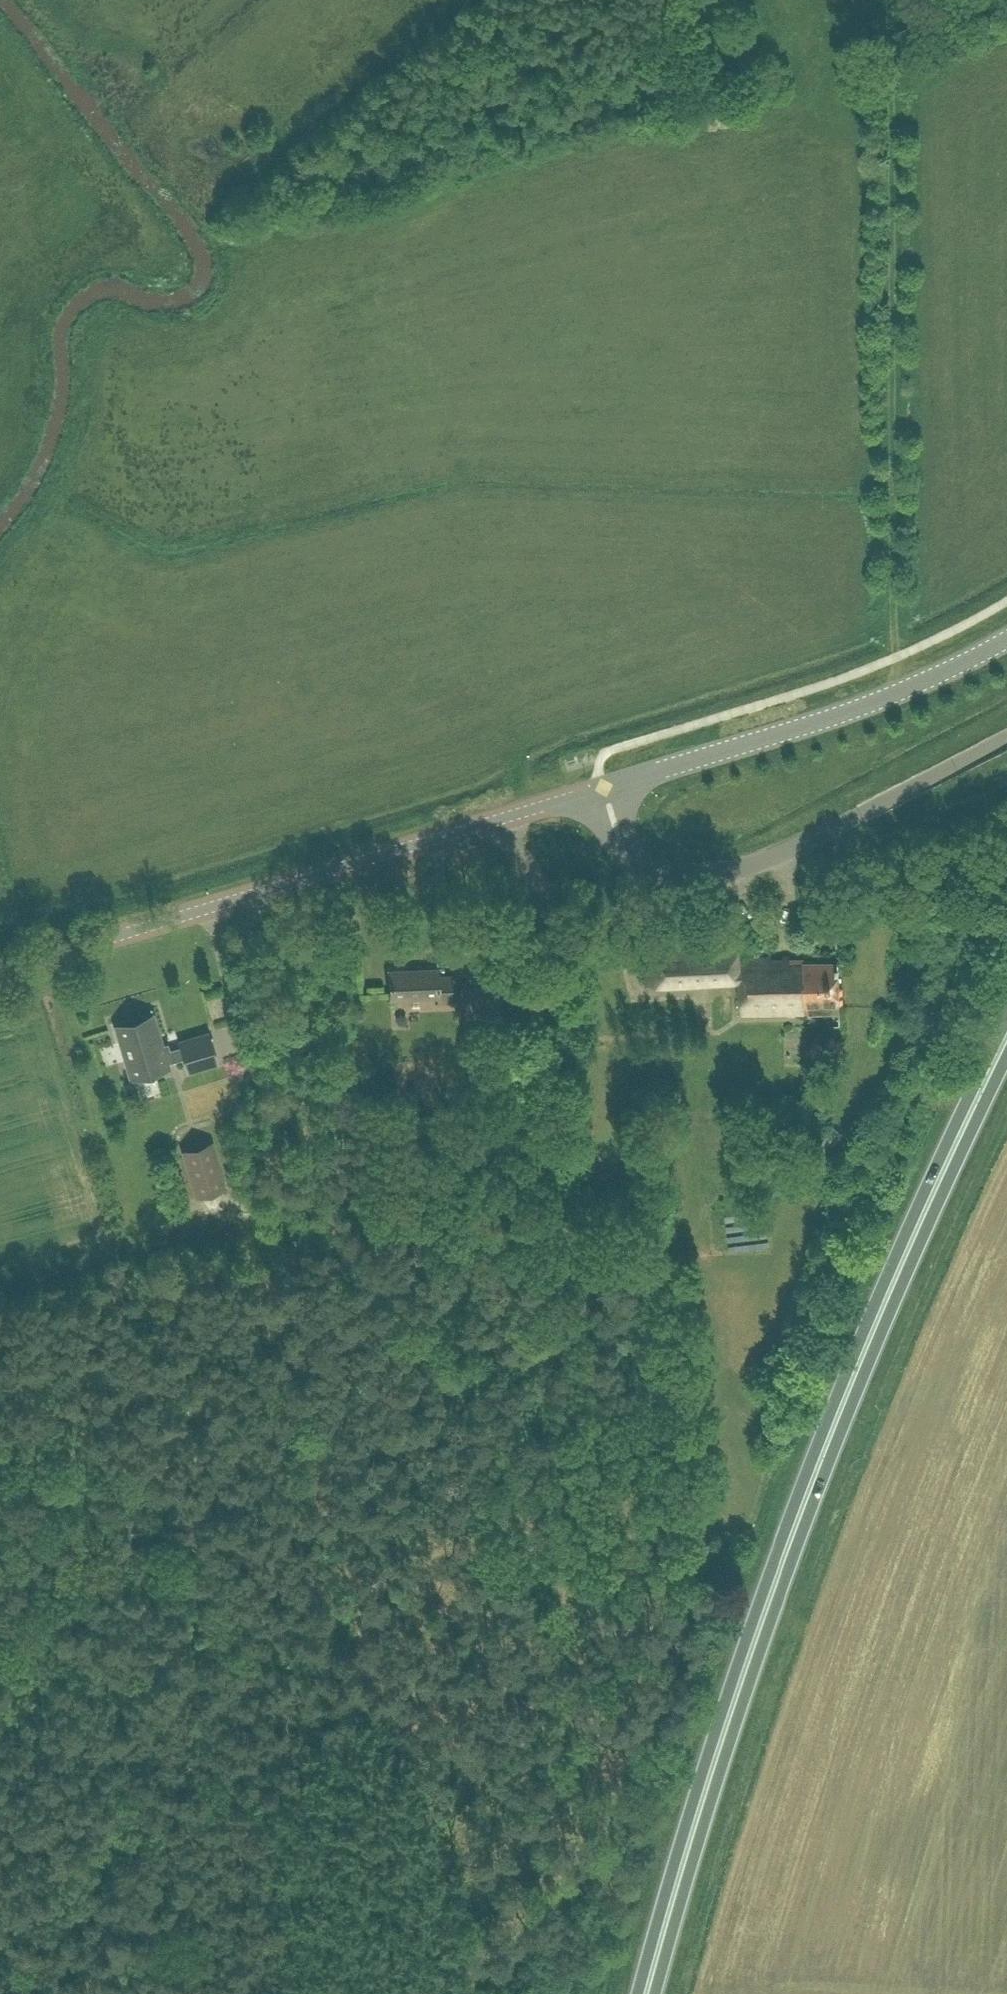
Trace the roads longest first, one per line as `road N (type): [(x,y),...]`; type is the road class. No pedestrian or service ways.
road 1 (trunk): [(647,1993),(749,1654),(823,1450),(1006,1037)]
road 2 (track): [(0,1874),(90,1771),(225,1702),(348,1580),(468,1983),(457,1993)]
road 3 (track): [(897,0),(893,659)]
road 4 (tertiary): [(0,970),(602,787)]
road 5 (unclassified): [(602,787),(634,860),(652,869),(704,867),(786,848),(1006,737)]
road 6 (tertiary): [(602,787),(862,705),(1006,638)]

